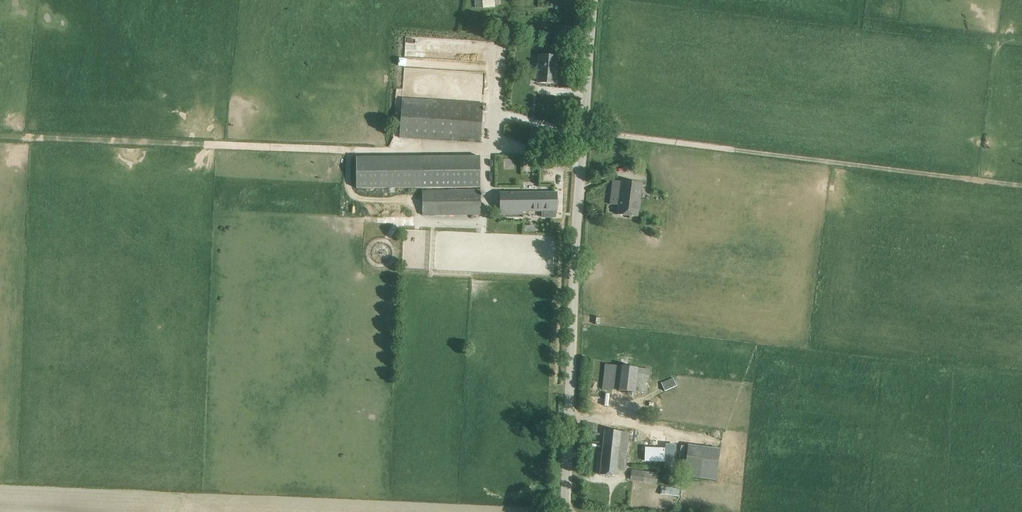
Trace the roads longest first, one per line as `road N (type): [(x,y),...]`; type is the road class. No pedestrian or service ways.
road 1 (unclassified): [(566,511),(595,0)]

